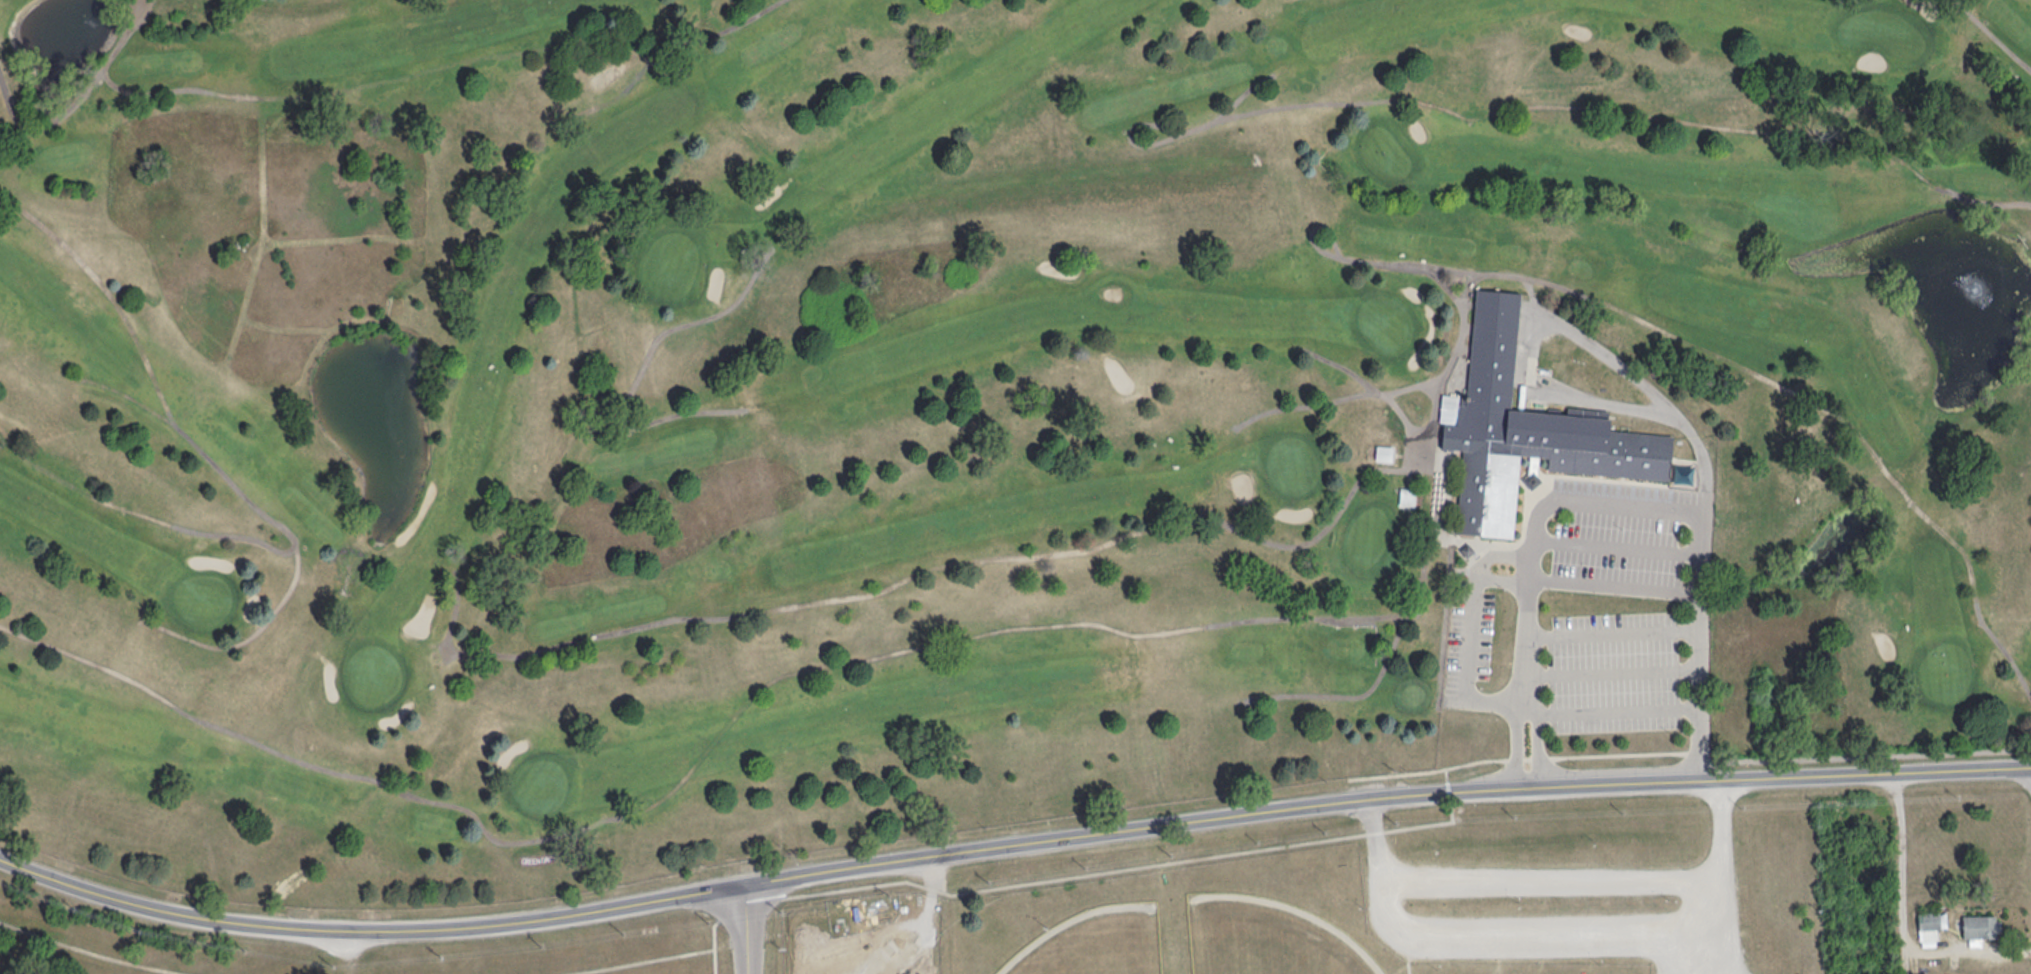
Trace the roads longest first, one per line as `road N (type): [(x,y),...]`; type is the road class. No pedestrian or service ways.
road 1 (tertiary): [(0,858),(103,893),(228,921),(447,927),(1295,804),(1492,787),(2030,766)]

